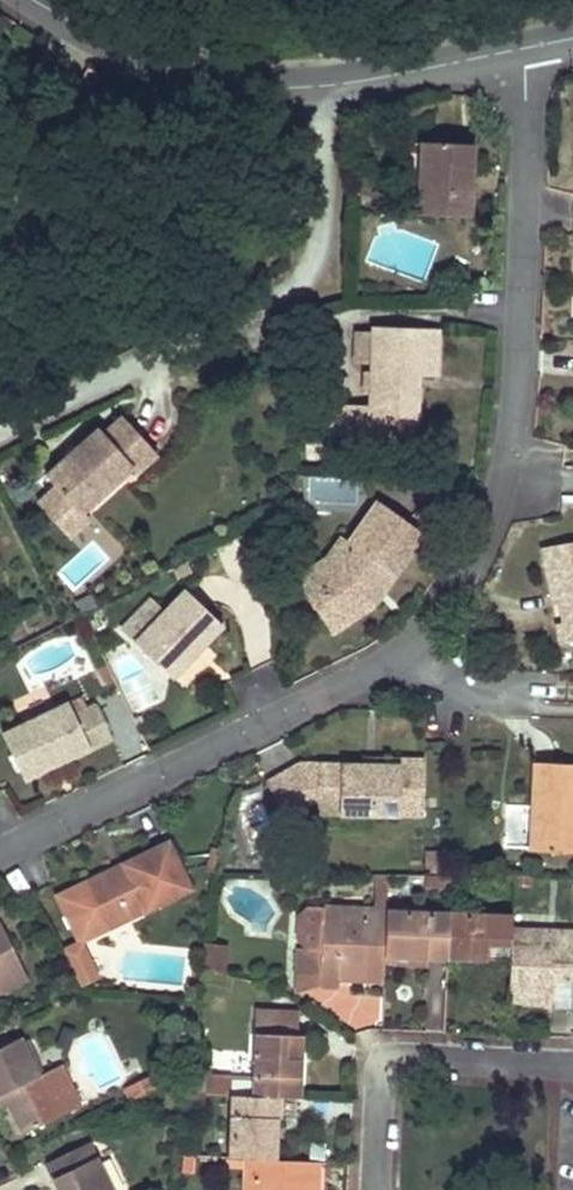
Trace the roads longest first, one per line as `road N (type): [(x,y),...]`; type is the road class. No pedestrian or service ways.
road 1 (residential): [(417,638),(479,543),(510,441),(523,49)]
road 2 (residential): [(523,49),(326,86),(254,87),(177,76),(25,0)]
road 3 (residential): [(0,852),(381,665),(417,638)]
road 4 (residential): [(375,1189),(380,1092),(389,1069),(422,1059),(572,1065)]

